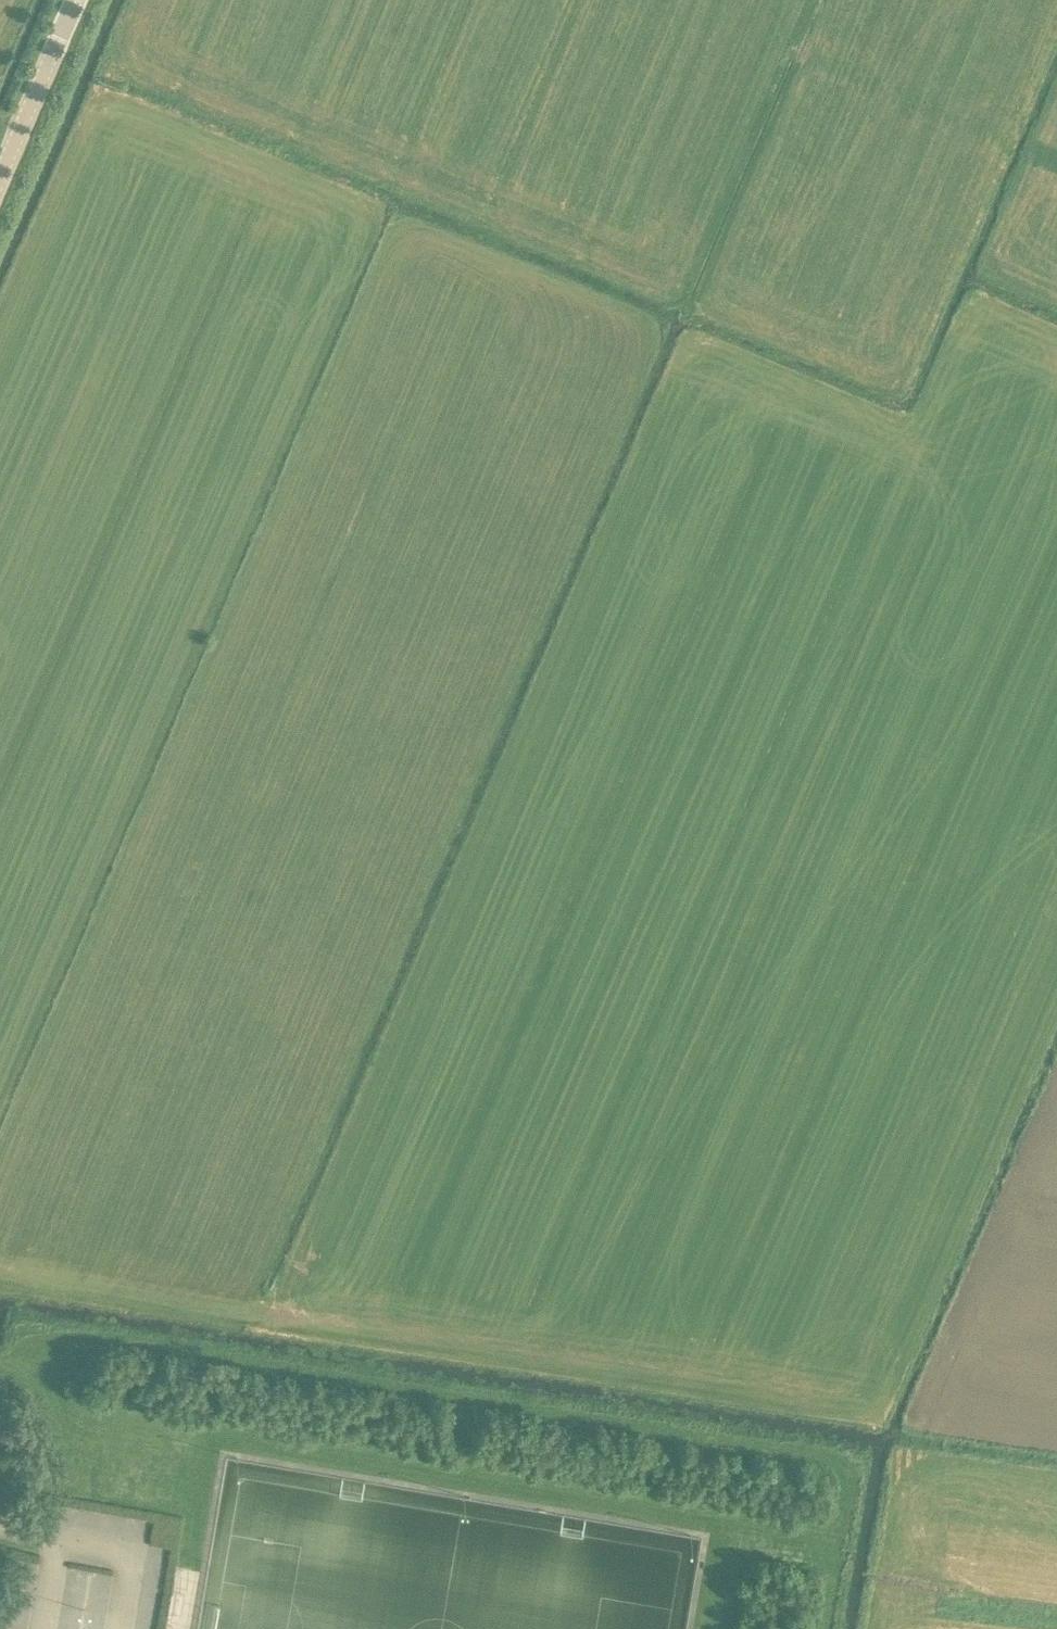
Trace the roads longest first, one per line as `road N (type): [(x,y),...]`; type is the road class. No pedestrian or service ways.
road 1 (tertiary): [(0,180),(77,0)]

